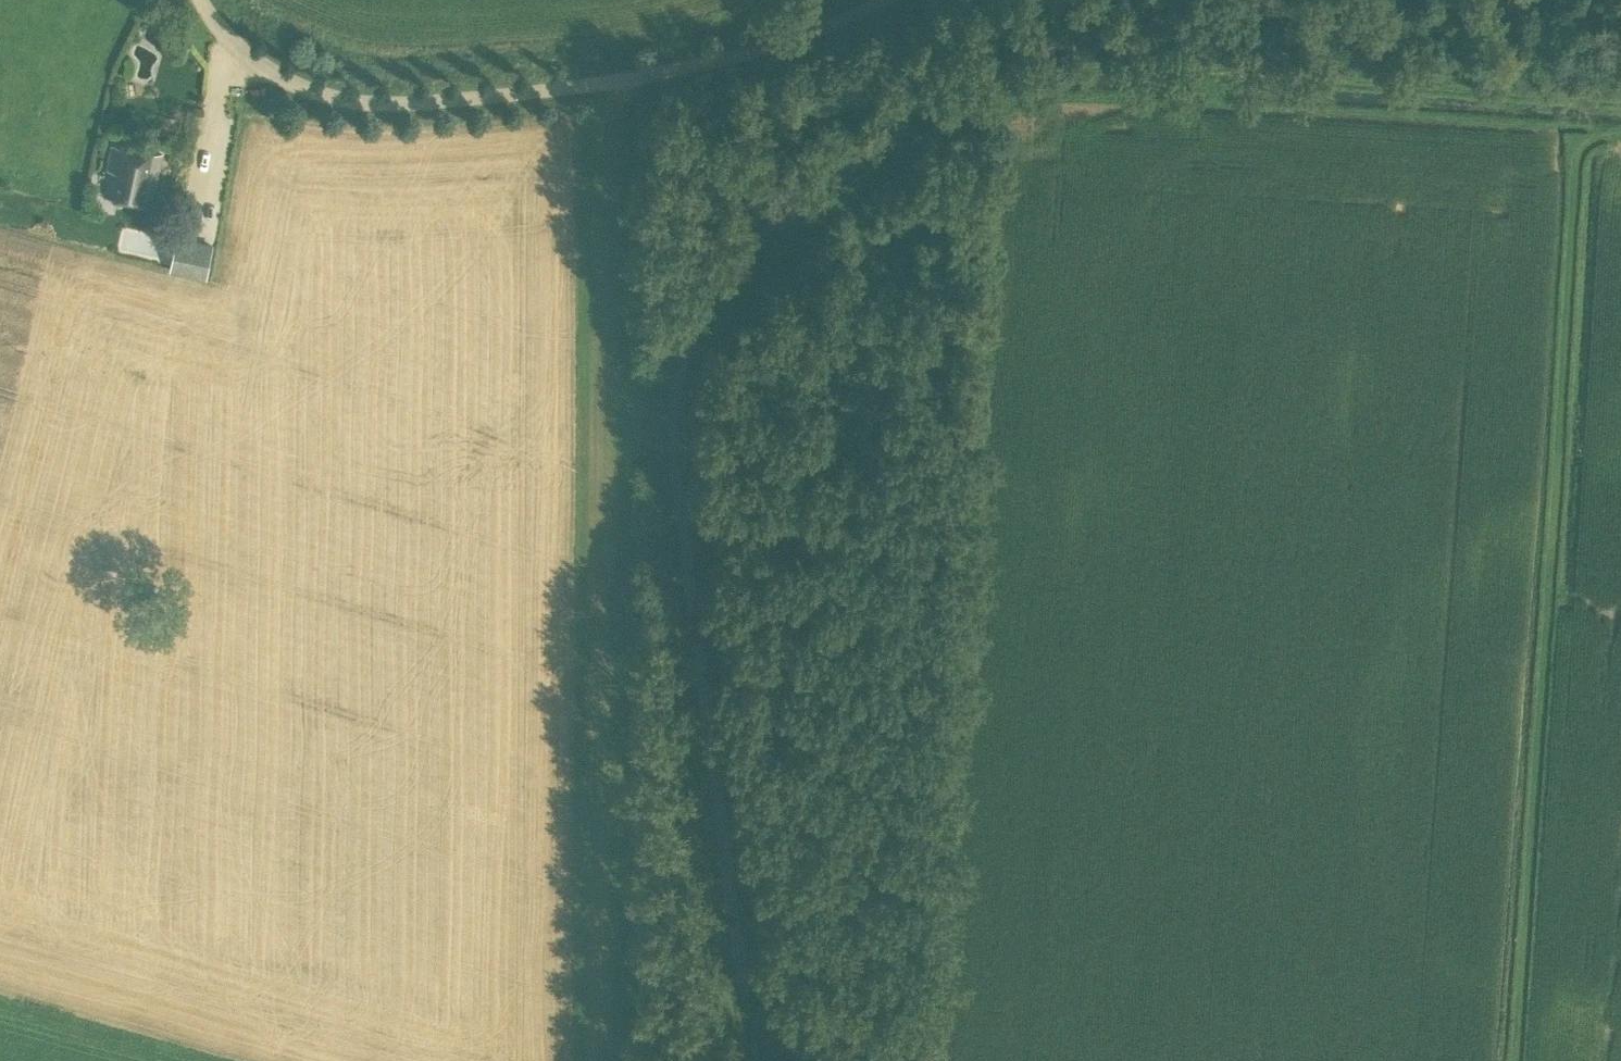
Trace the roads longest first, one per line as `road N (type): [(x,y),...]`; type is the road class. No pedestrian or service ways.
road 1 (unclassified): [(199,0),(248,56),(349,103),(512,95),(620,79),(725,57),(884,0)]

